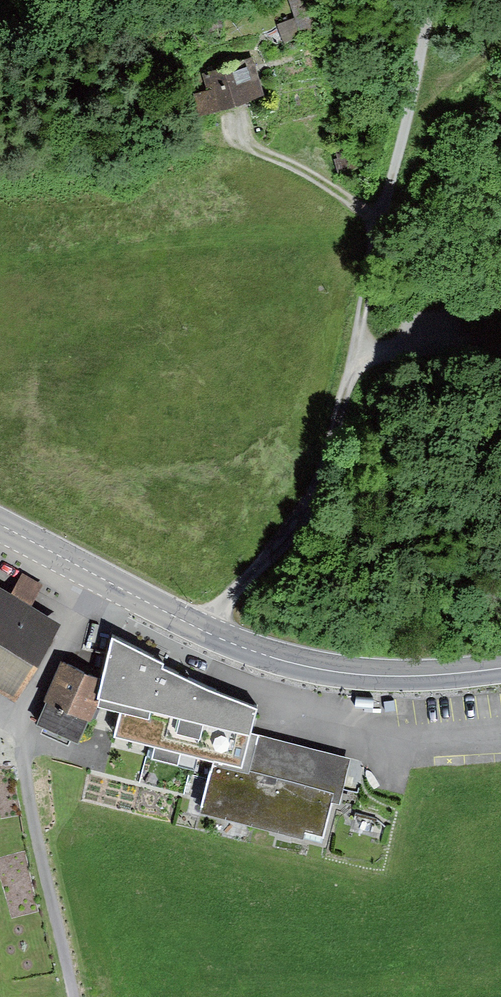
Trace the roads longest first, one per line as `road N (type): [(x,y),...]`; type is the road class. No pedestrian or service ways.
road 1 (track): [(437,0),(360,356),(323,475),(282,546),(206,631)]
road 2 (primary): [(500,668),(353,673),(256,653),(0,526)]
road 3 (track): [(360,356),(500,335)]

